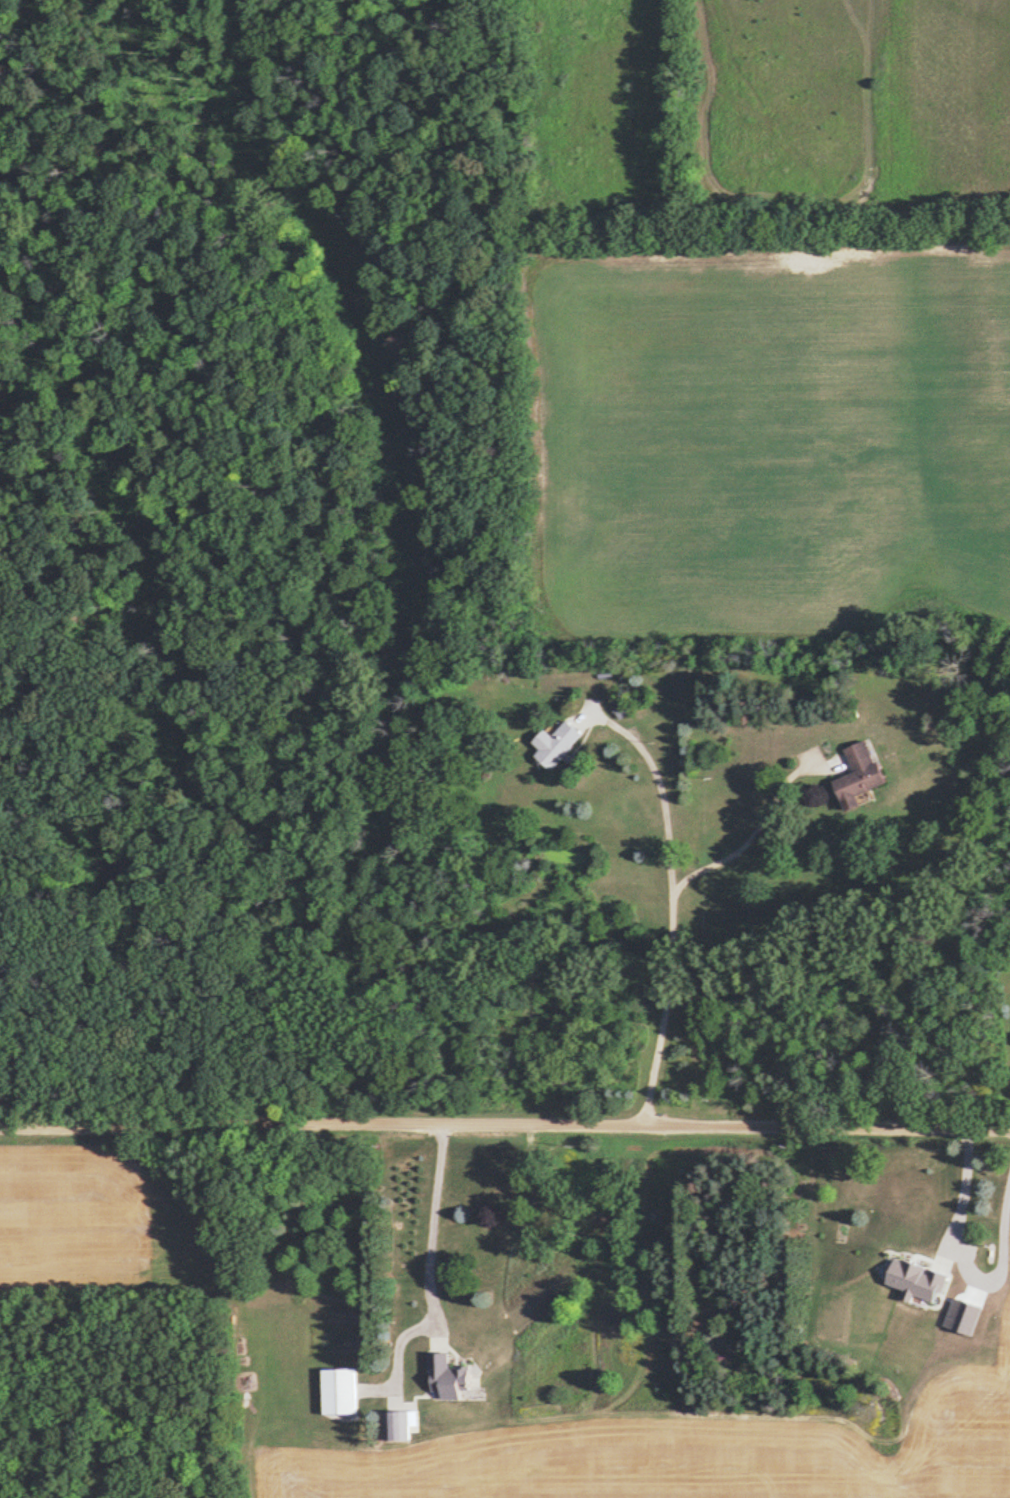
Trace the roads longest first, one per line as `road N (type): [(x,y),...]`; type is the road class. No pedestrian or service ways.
road 1 (residential): [(0,1123),(1009,1125)]

